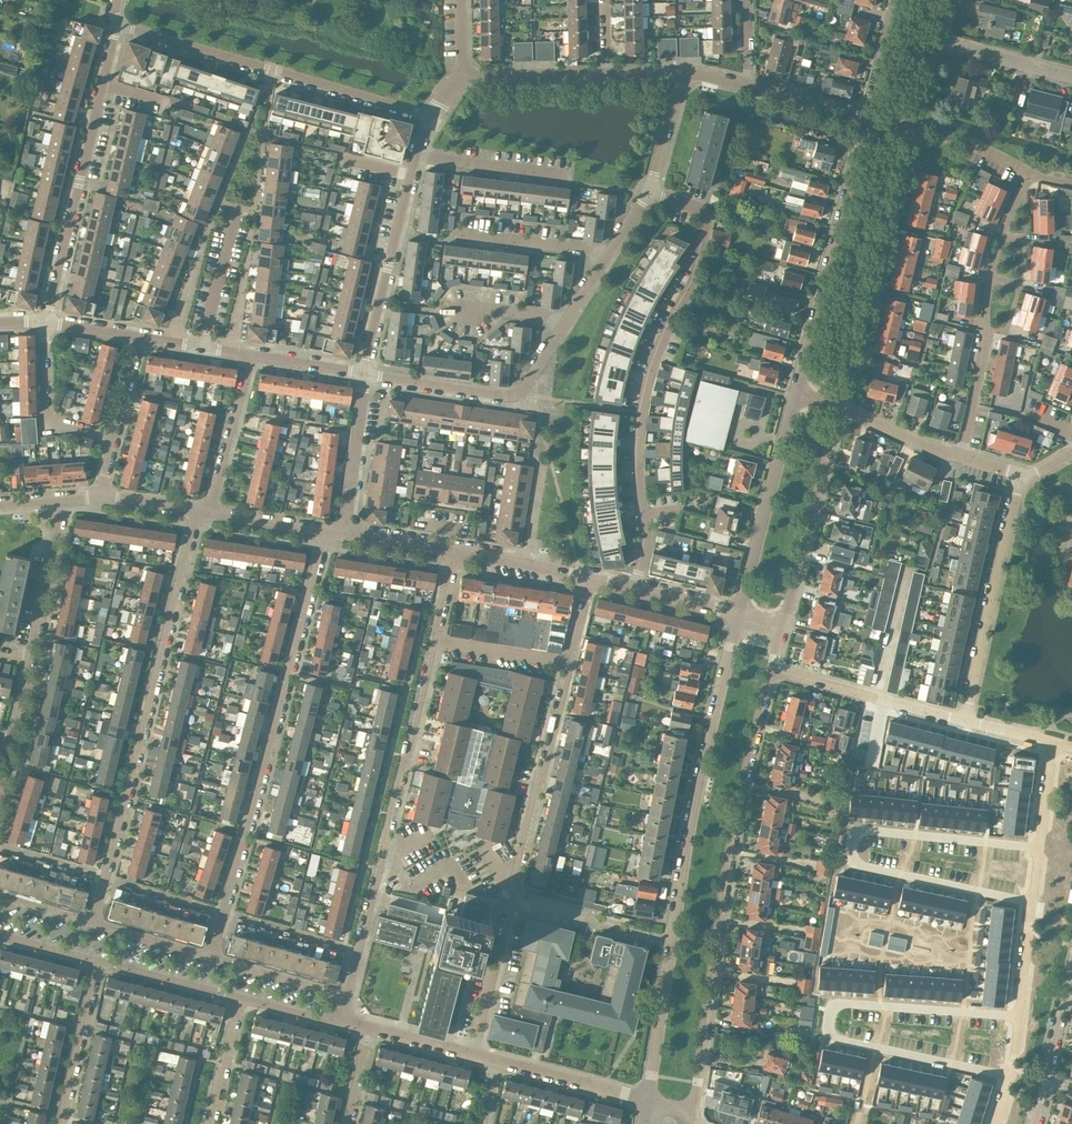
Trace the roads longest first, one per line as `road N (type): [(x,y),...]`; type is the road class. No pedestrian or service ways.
road 1 (tertiary): [(739,614),(689,829),(647,1103)]
road 2 (residential): [(637,589),(648,541),(642,424),(710,210),(649,193)]
road 3 (tertiary): [(693,1110),(735,827),(773,669)]
road 4 (residential): [(211,957),(325,531)]
road 5 (residential): [(93,922),(197,511)]
road 6 (residential): [(572,664),(476,1055)]
road 7 (residential): [(1018,1016),(849,1004),(832,1011),(829,1021),(843,1040),(1011,1076)]
road 8 (residential): [(1039,847),(870,831),(854,838),(859,866),(1032,902)]
road 9 (tertiary): [(840,406),(934,42)]
road 10 (residential): [(346,995),(437,640)]
road 11 (residential): [(960,457),(1006,226),(1032,179),(1071,184)]
road 12 (residential): [(425,114),(117,26)]
road 13 (residential): [(44,322),(117,26)]
road 14 (tertiary): [(867,117),(796,394)]
road 15 (residential): [(1021,475),(965,721)]
road 16 (residential): [(365,374),(514,394),(569,319)]
road 17 (tertiary): [(796,394),(739,614)]
road 18 (tertiary): [(784,625),(840,406)]
road 19 (residential): [(365,374),(416,155)]
road 20 (residential): [(965,721),(773,669)]
road 21 (residential): [(98,960),(62,1123)]
road 22 (residential): [(116,438),(46,412),(44,322)]
road 23 (residential): [(31,659),(65,498)]
road 24 (residential): [(207,512),(253,356)]
road 25 (residential): [(344,534),(365,374)]
road 26 (residential): [(647,1103),(494,1060)]
road 27 (residential): [(456,234),(610,253)]
road 28 (residential): [(416,155),(567,173)]
road 29 (residential): [(201,348),(237,205)]
road 30 (residential): [(98,960),(240,997)]
road 31 (residential): [(606,75),(475,78),(466,72)]
road 32 (residential): [(1071,78),(934,42)]
road 33 (residential): [(346,995),(211,957)]
road 34 (residential): [(590,578),(455,552)]
road 35 (residential): [(437,640),(572,664)]
road 36 (residential): [(960,457),(840,406)]
road 37 (residential): [(0,785),(31,659)]
road 38 (residential): [(212,1123),(240,997)]
road 39 (residential): [(867,117),(744,84)]
road 40 (residential): [(211,957),(93,922)]
road 41 (residential): [(649,193),(677,74)]
road 42 (residential): [(1045,1081),(1071,962)]
road 43 (tertiary): [(898,0),(867,117)]

